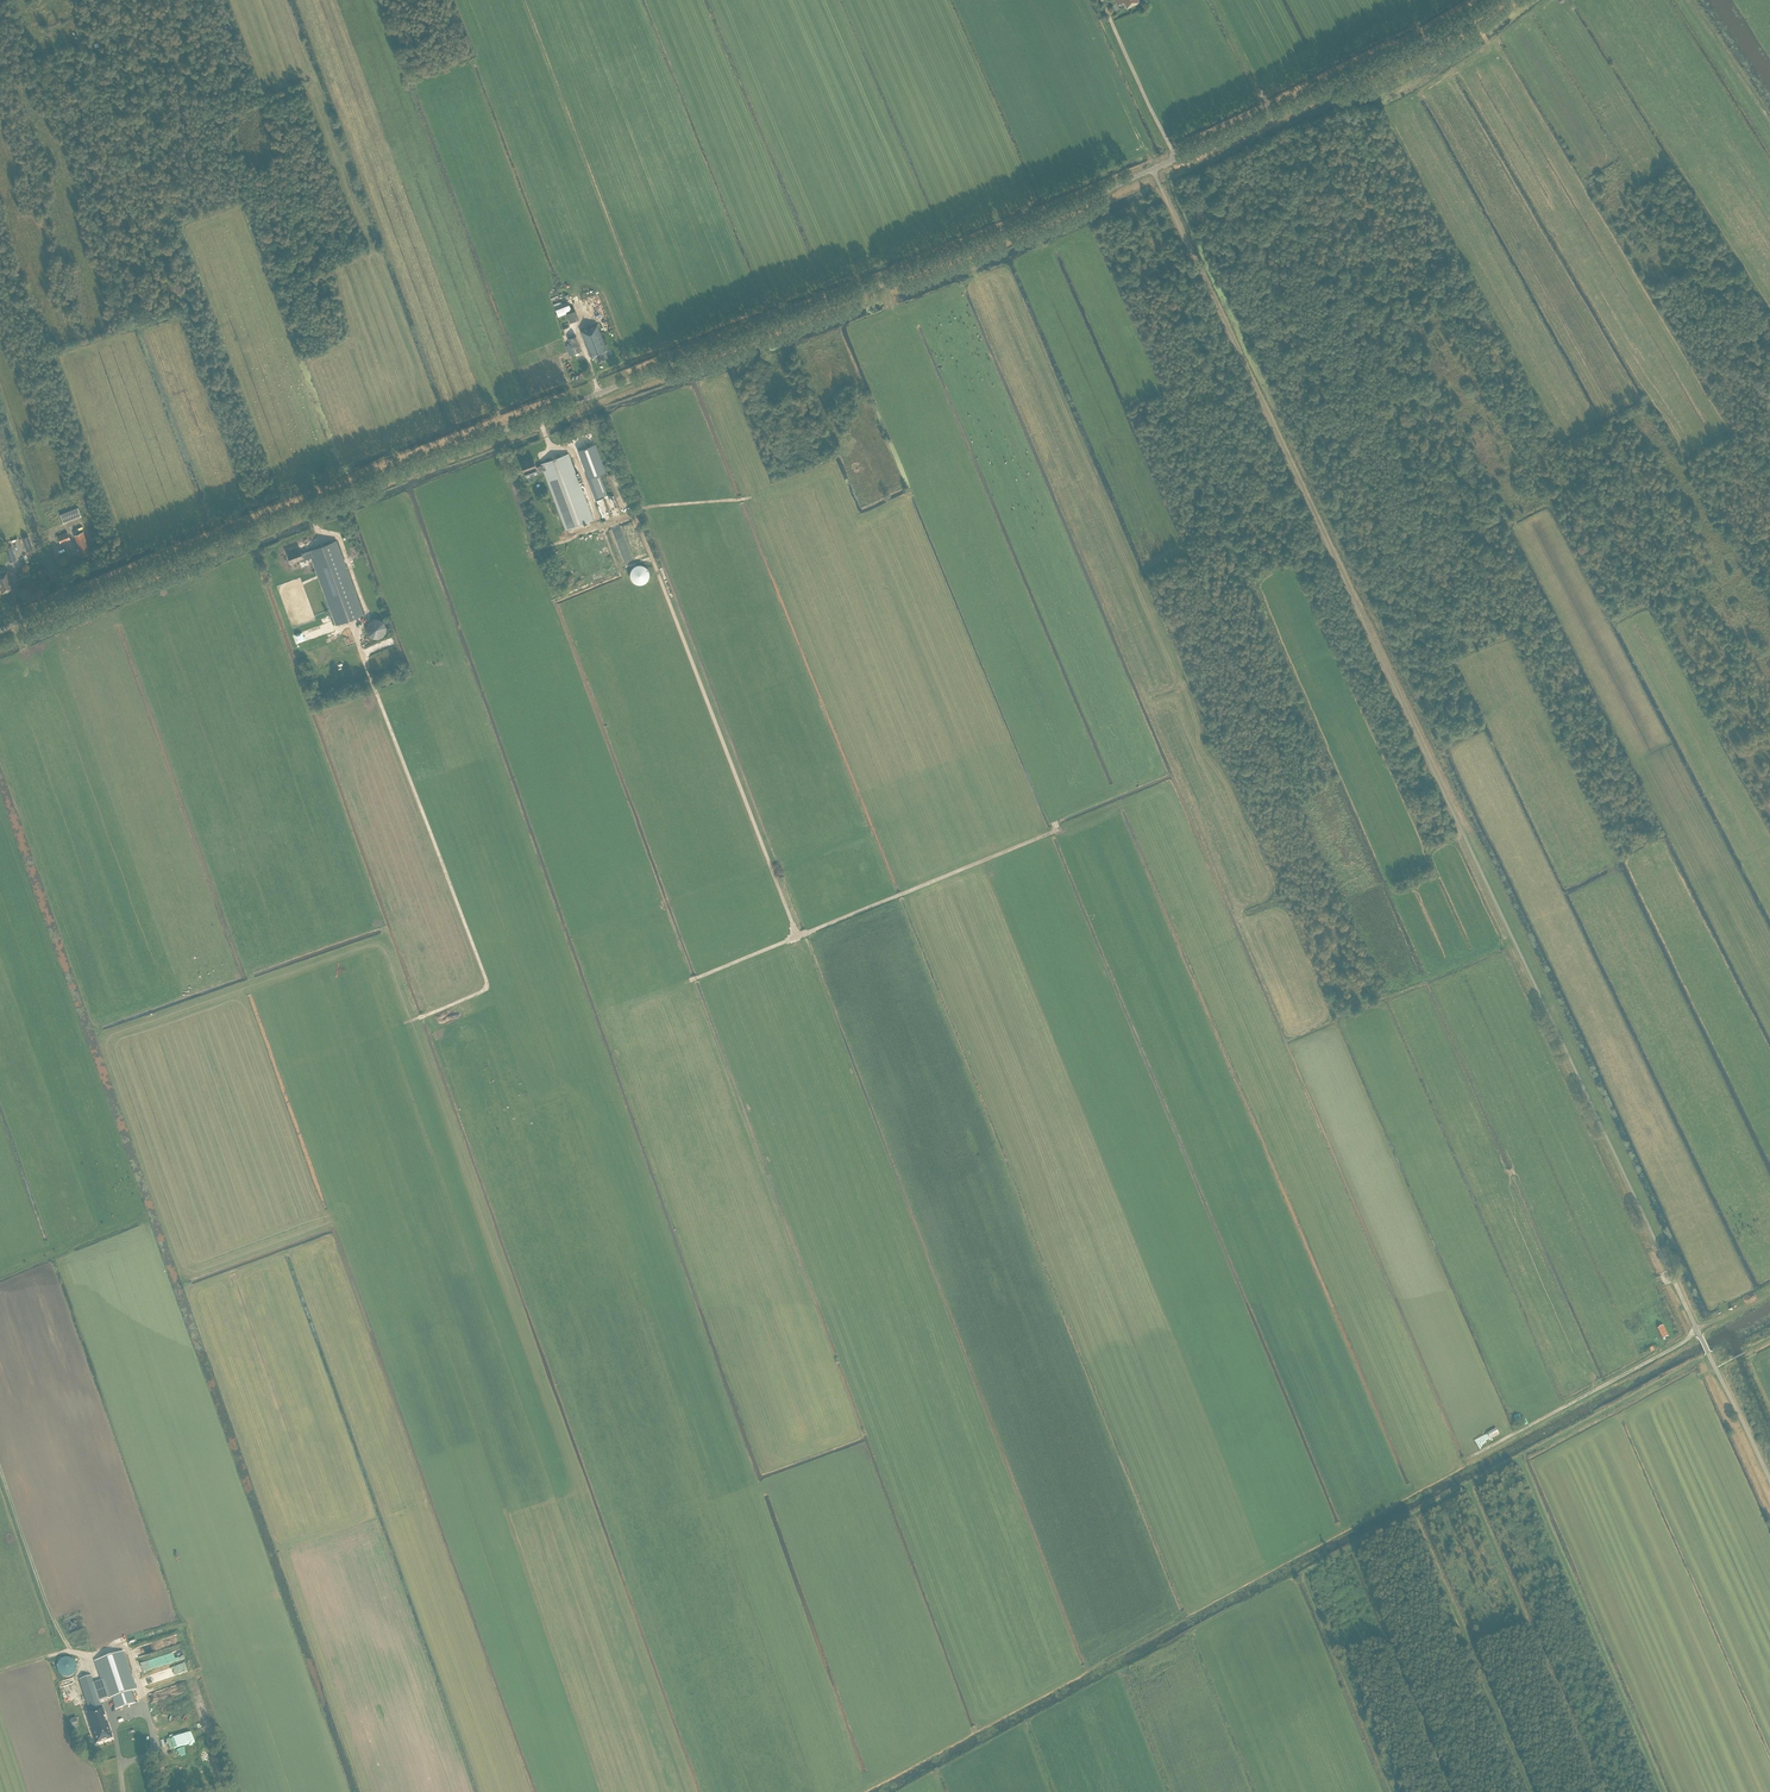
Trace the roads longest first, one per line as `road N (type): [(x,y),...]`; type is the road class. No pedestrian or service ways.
road 1 (unclassified): [(0,631),(1152,170),(1400,54),(1494,0)]
road 2 (unclassified): [(1769,1481),(1660,1252)]

